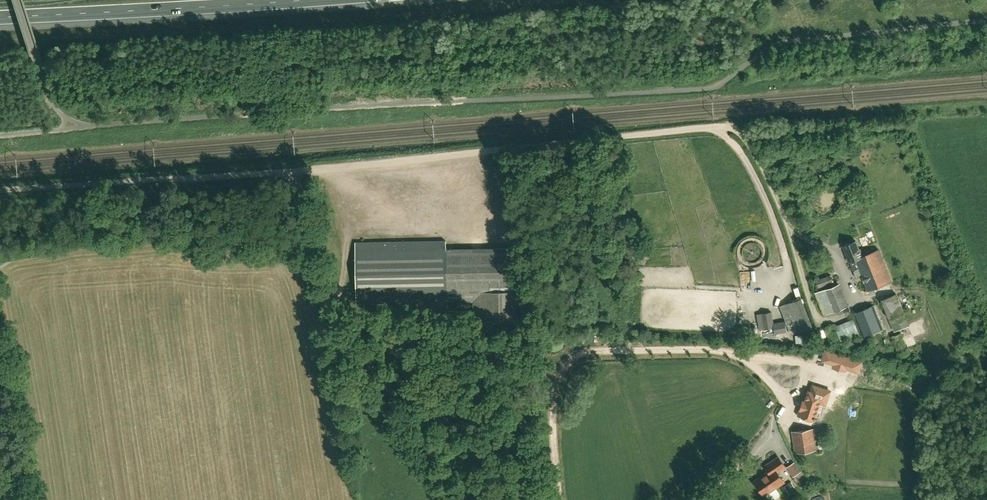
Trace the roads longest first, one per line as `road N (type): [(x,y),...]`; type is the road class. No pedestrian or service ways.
road 1 (unclassified): [(713,129),(298,170)]
road 2 (unclassified): [(298,170),(318,289),(464,499)]
road 3 (unclassified): [(0,191),(298,170)]
road 4 (motorway): [(0,17),(285,0)]

